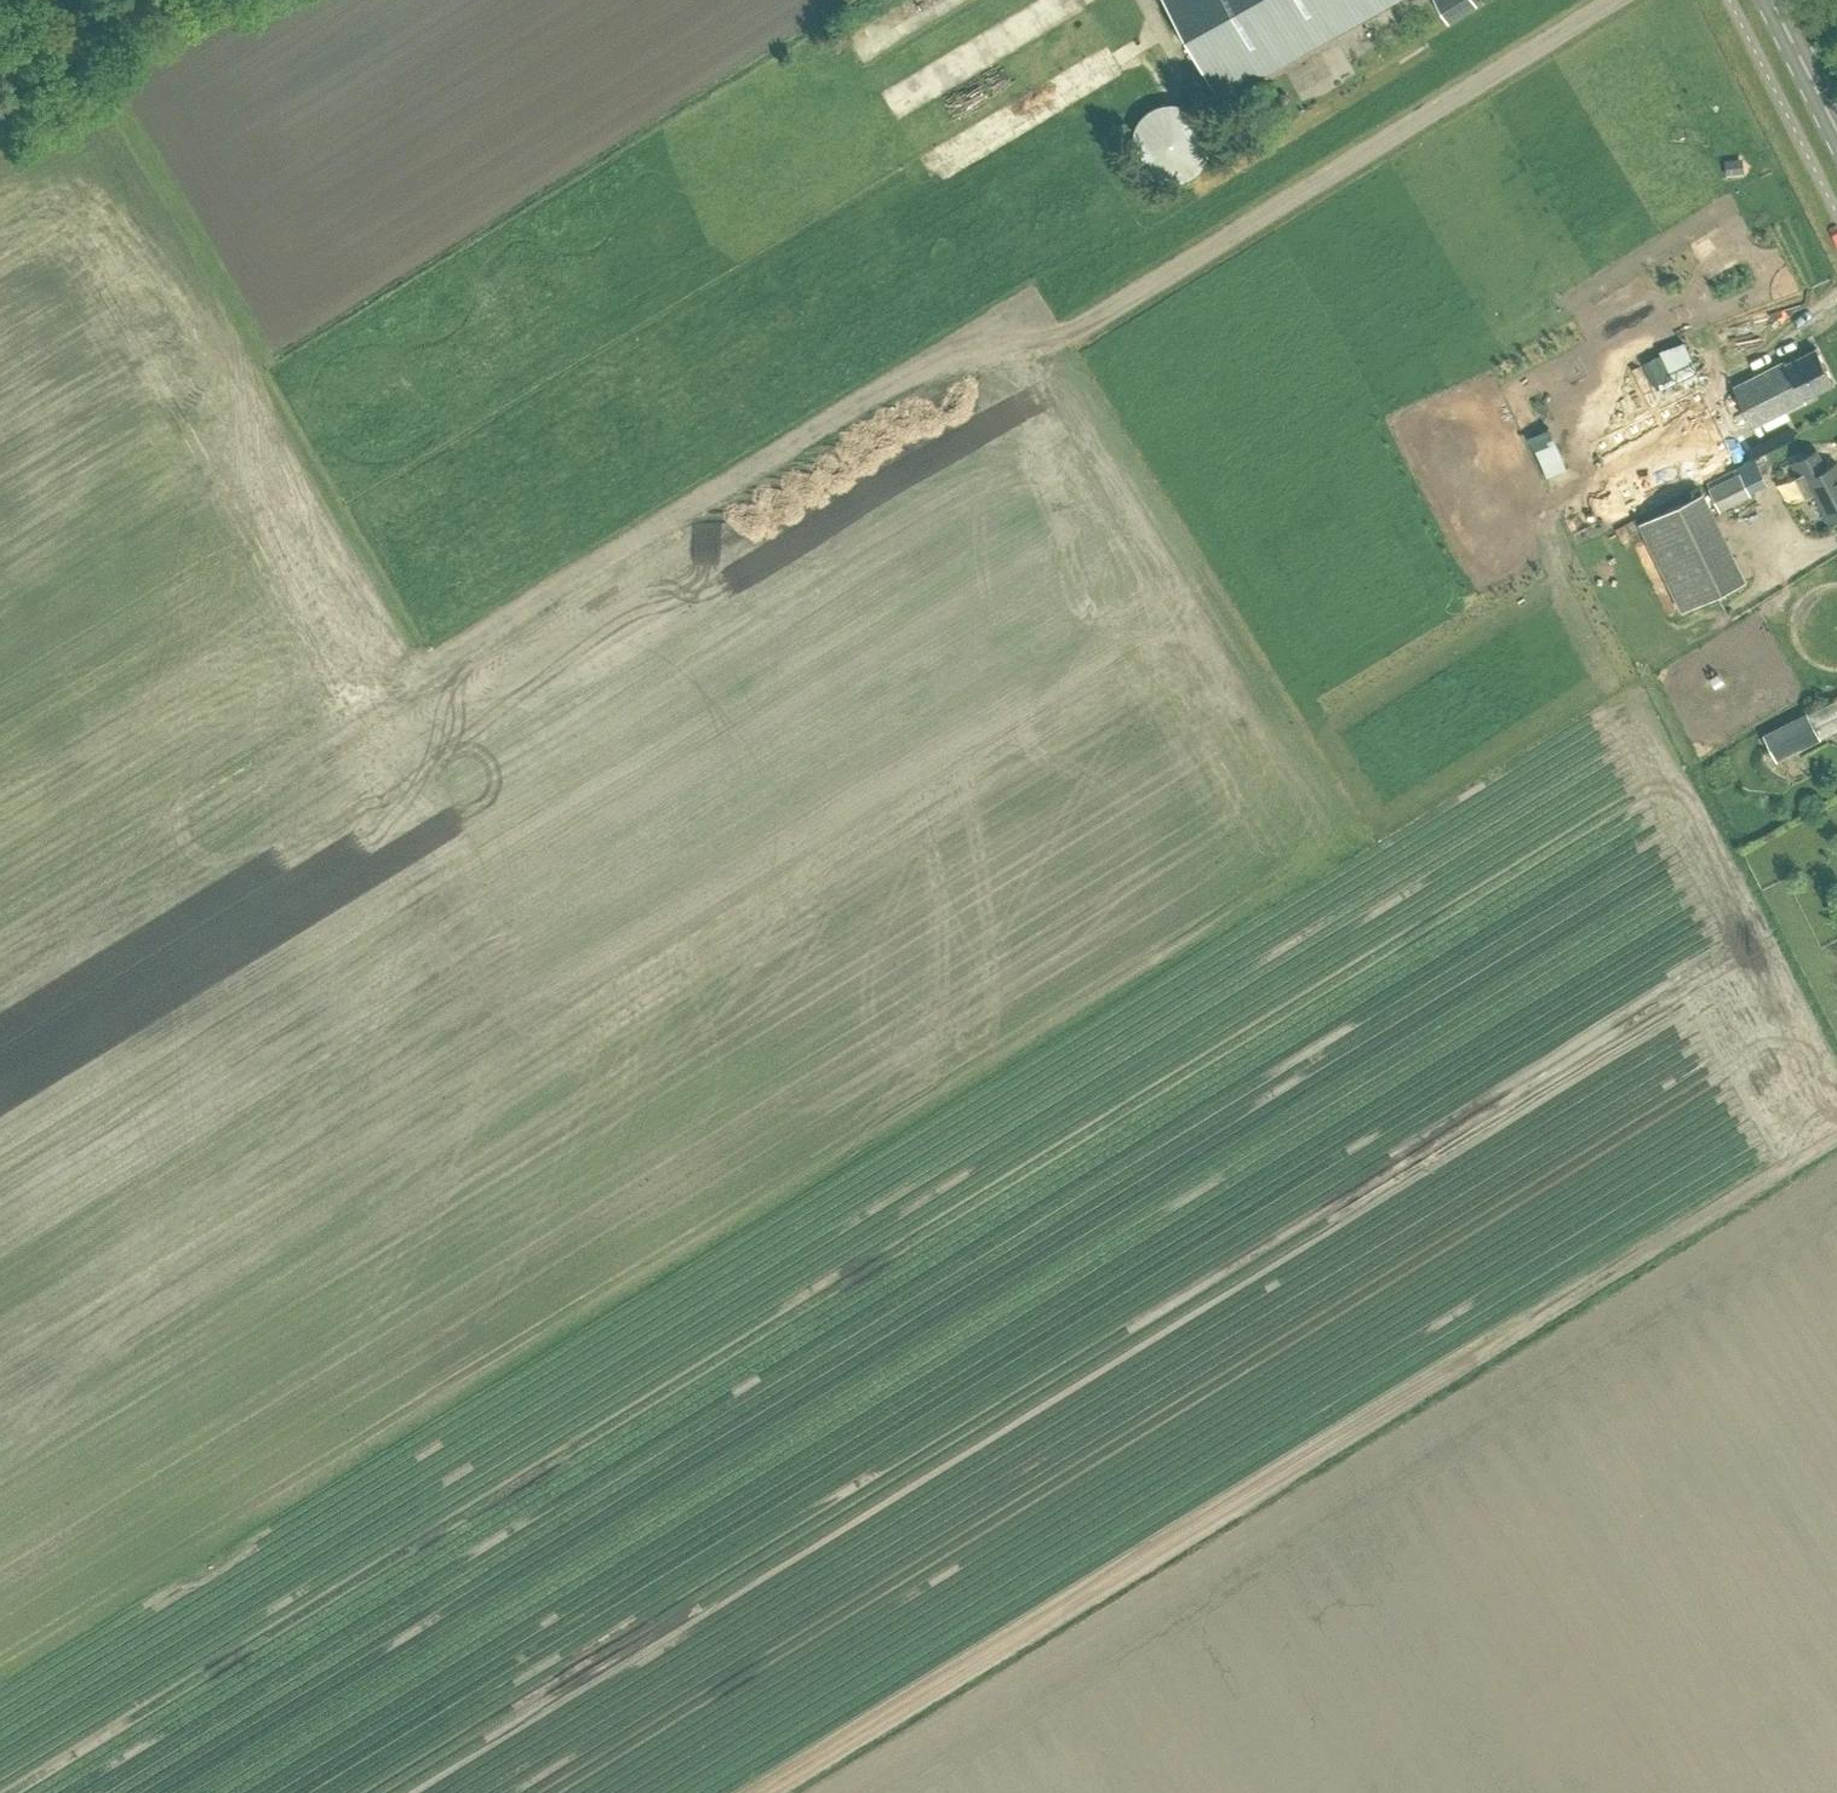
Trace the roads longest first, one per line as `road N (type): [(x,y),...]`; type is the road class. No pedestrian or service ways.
road 1 (track): [(151,0),(0,93)]
road 2 (primary): [(1836,129),(1772,0)]

